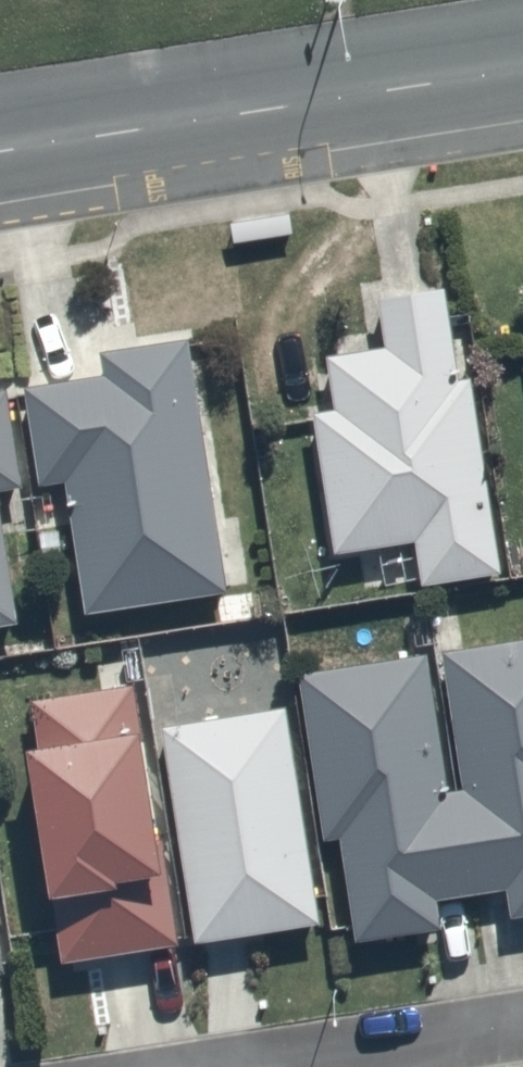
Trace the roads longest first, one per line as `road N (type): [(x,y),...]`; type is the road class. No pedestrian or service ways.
road 1 (secondary): [(0,149),(522,70)]
road 2 (residential): [(271,1066),(522,1028)]

